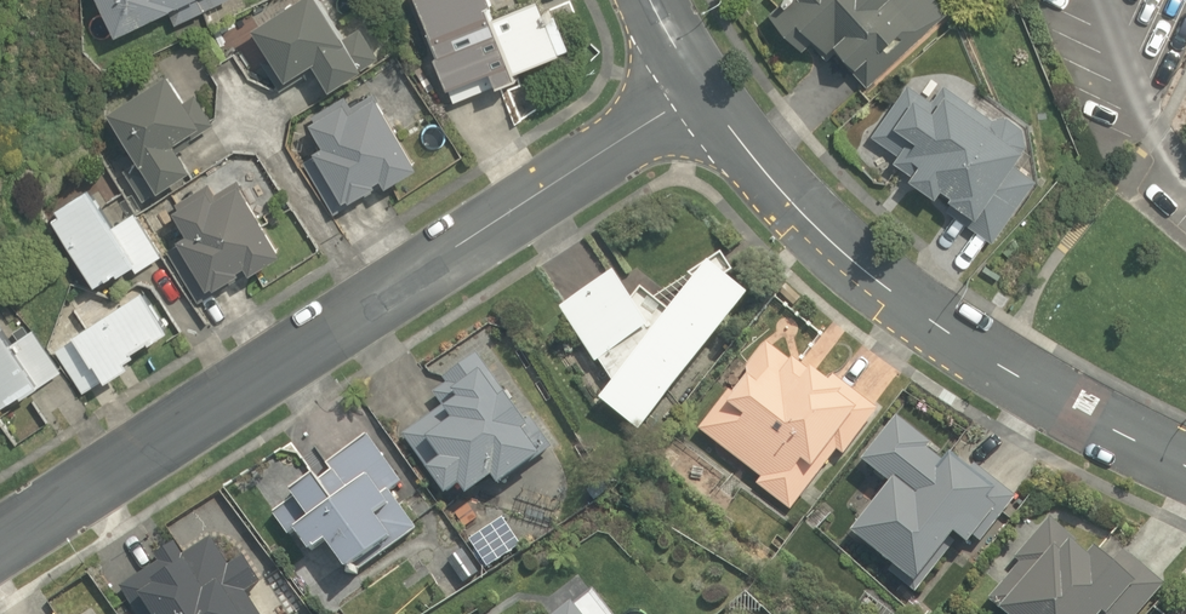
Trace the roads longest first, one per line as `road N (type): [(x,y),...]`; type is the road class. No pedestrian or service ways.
road 1 (residential): [(0,539),(718,93)]
road 2 (residential): [(1185,467),(962,347),(838,250),(718,93)]

